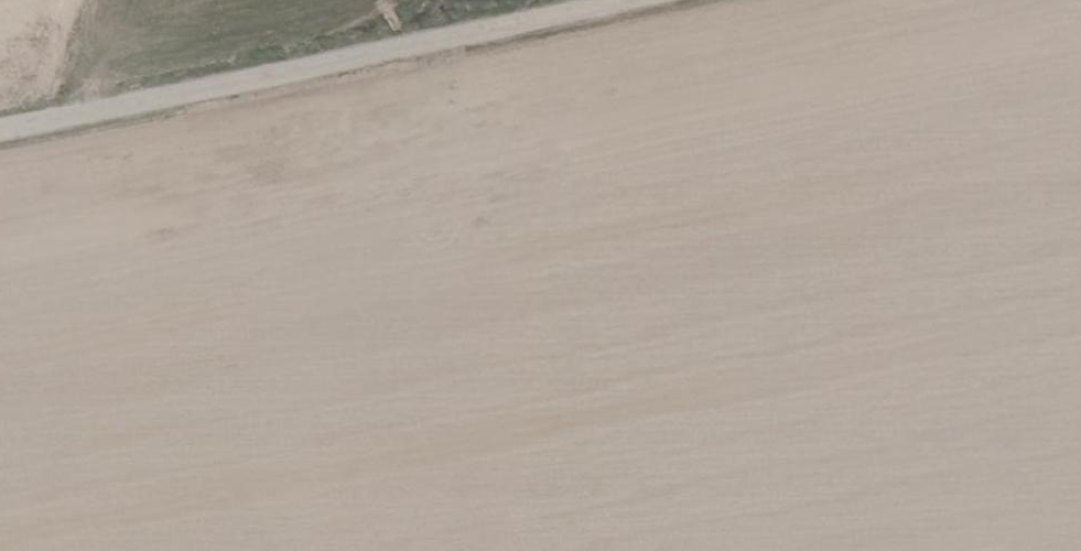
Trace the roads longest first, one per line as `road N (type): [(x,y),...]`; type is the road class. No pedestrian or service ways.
road 1 (track): [(0,129),(614,0)]

